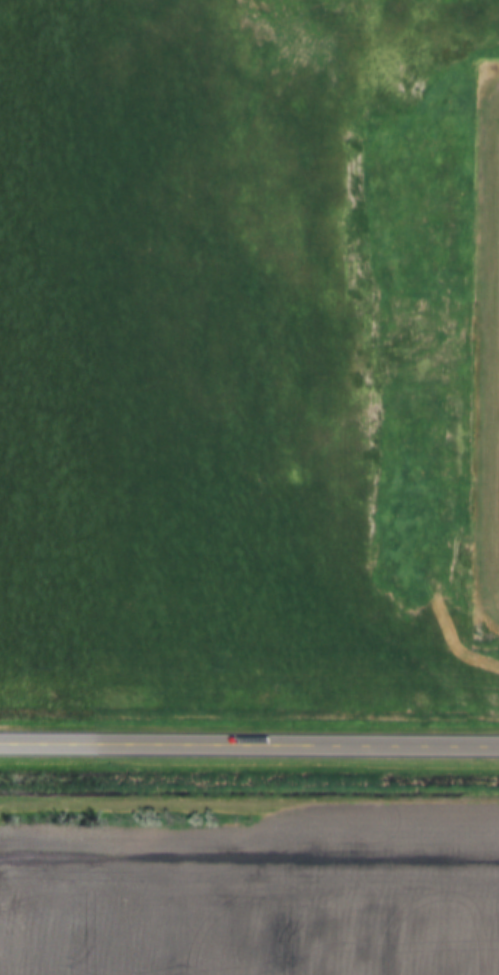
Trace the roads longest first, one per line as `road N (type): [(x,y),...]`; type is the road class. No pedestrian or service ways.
road 1 (primary): [(0,747),(498,750)]
road 2 (track): [(498,574),(491,555),(498,111)]

